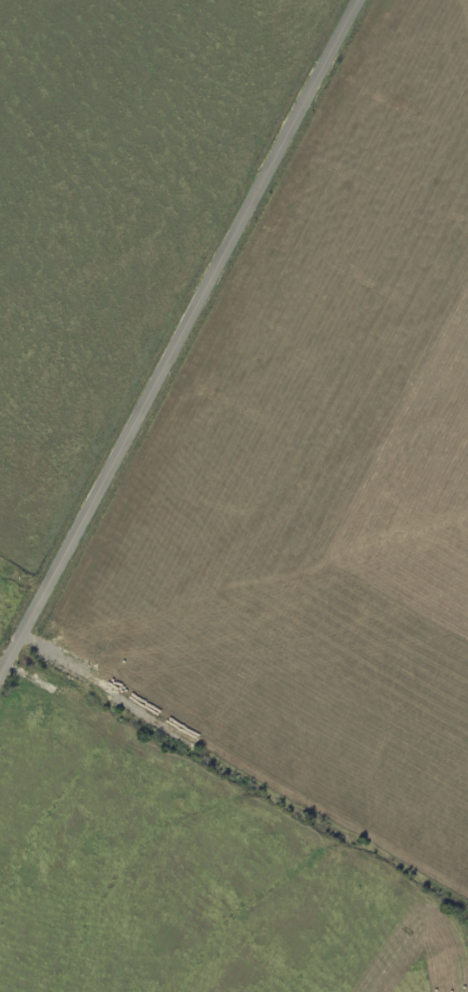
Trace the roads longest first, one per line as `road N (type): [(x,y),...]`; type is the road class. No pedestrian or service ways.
road 1 (residential): [(0,662),(354,0)]

